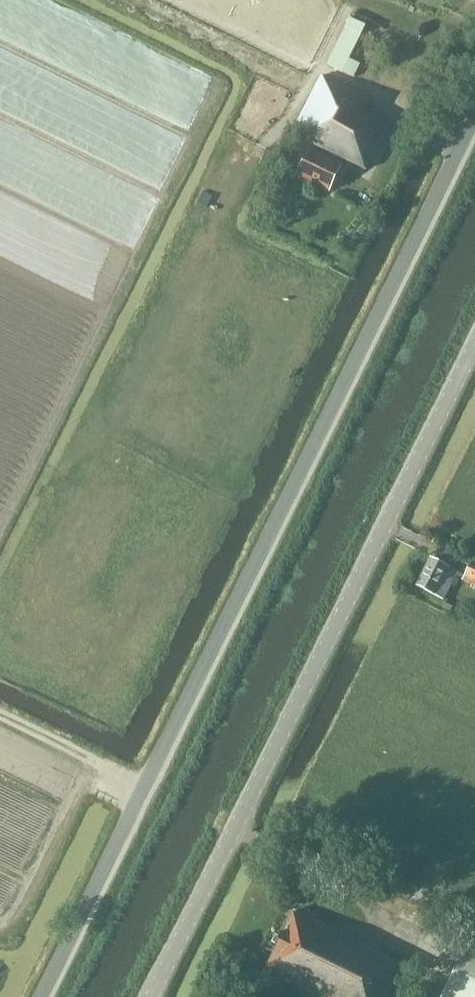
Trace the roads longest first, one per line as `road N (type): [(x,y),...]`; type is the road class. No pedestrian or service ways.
road 1 (unclassified): [(43,996),(474,119)]
road 2 (tertiary): [(152,996),(474,345)]
road 3 (track): [(143,794),(0,718)]

